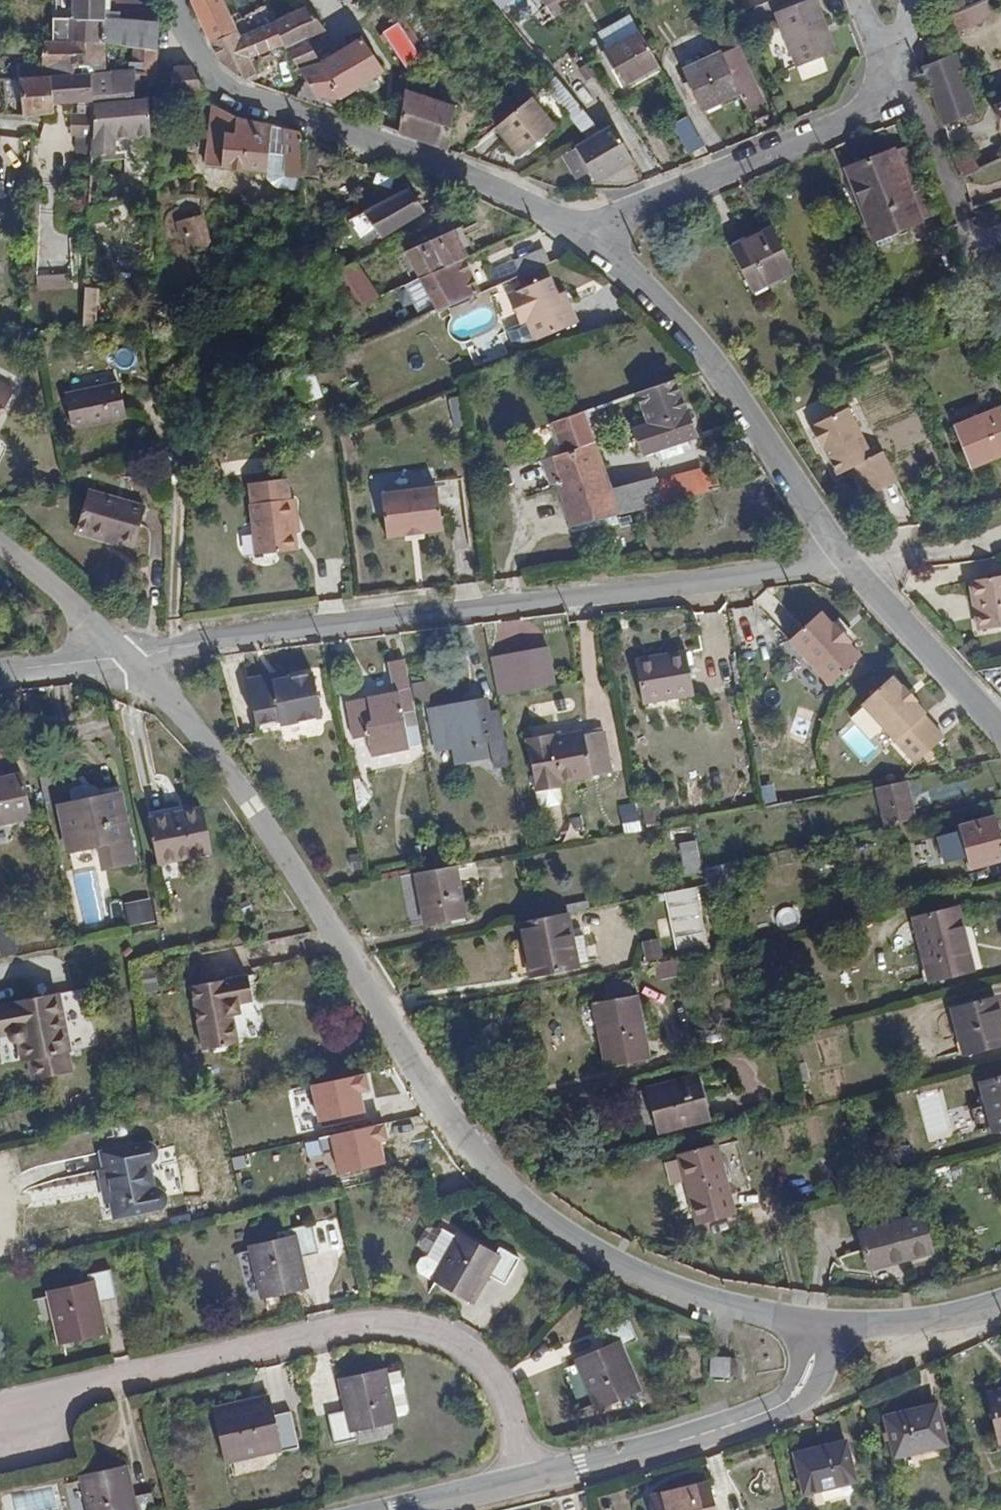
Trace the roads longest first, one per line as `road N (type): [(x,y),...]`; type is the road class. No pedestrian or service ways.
road 1 (residential): [(124,658),(216,752),(291,854),(453,1116),(535,1201),(616,1261),(728,1308),(826,1324)]
road 2 (residential): [(124,658),(847,559)]
road 3 (residential): [(528,1478),(492,1368),(474,1348),(415,1322),(365,1324),(0,1407)]
road 4 (residential): [(168,0),(223,90),(448,168),(582,226)]
road 5 (residential): [(582,226),(725,375),(847,559)]
road 6 (residential): [(582,226),(799,145),(878,105),(888,82),(884,59)]
road 7 (residential): [(528,1478),(799,1399),(826,1324)]
road 8 (residential): [(847,559),(1000,731)]
road 9 (track): [(1000,201),(964,213),(919,101),(888,82)]
road 10 (residential): [(826,1324),(951,1317),(1000,1303)]
road 11 (residential): [(0,542),(124,658)]
road 12 (residential): [(847,559),(1000,528)]
road 13 (residential): [(392,1509),(528,1478)]
road 14 (residential): [(0,671),(124,658)]

